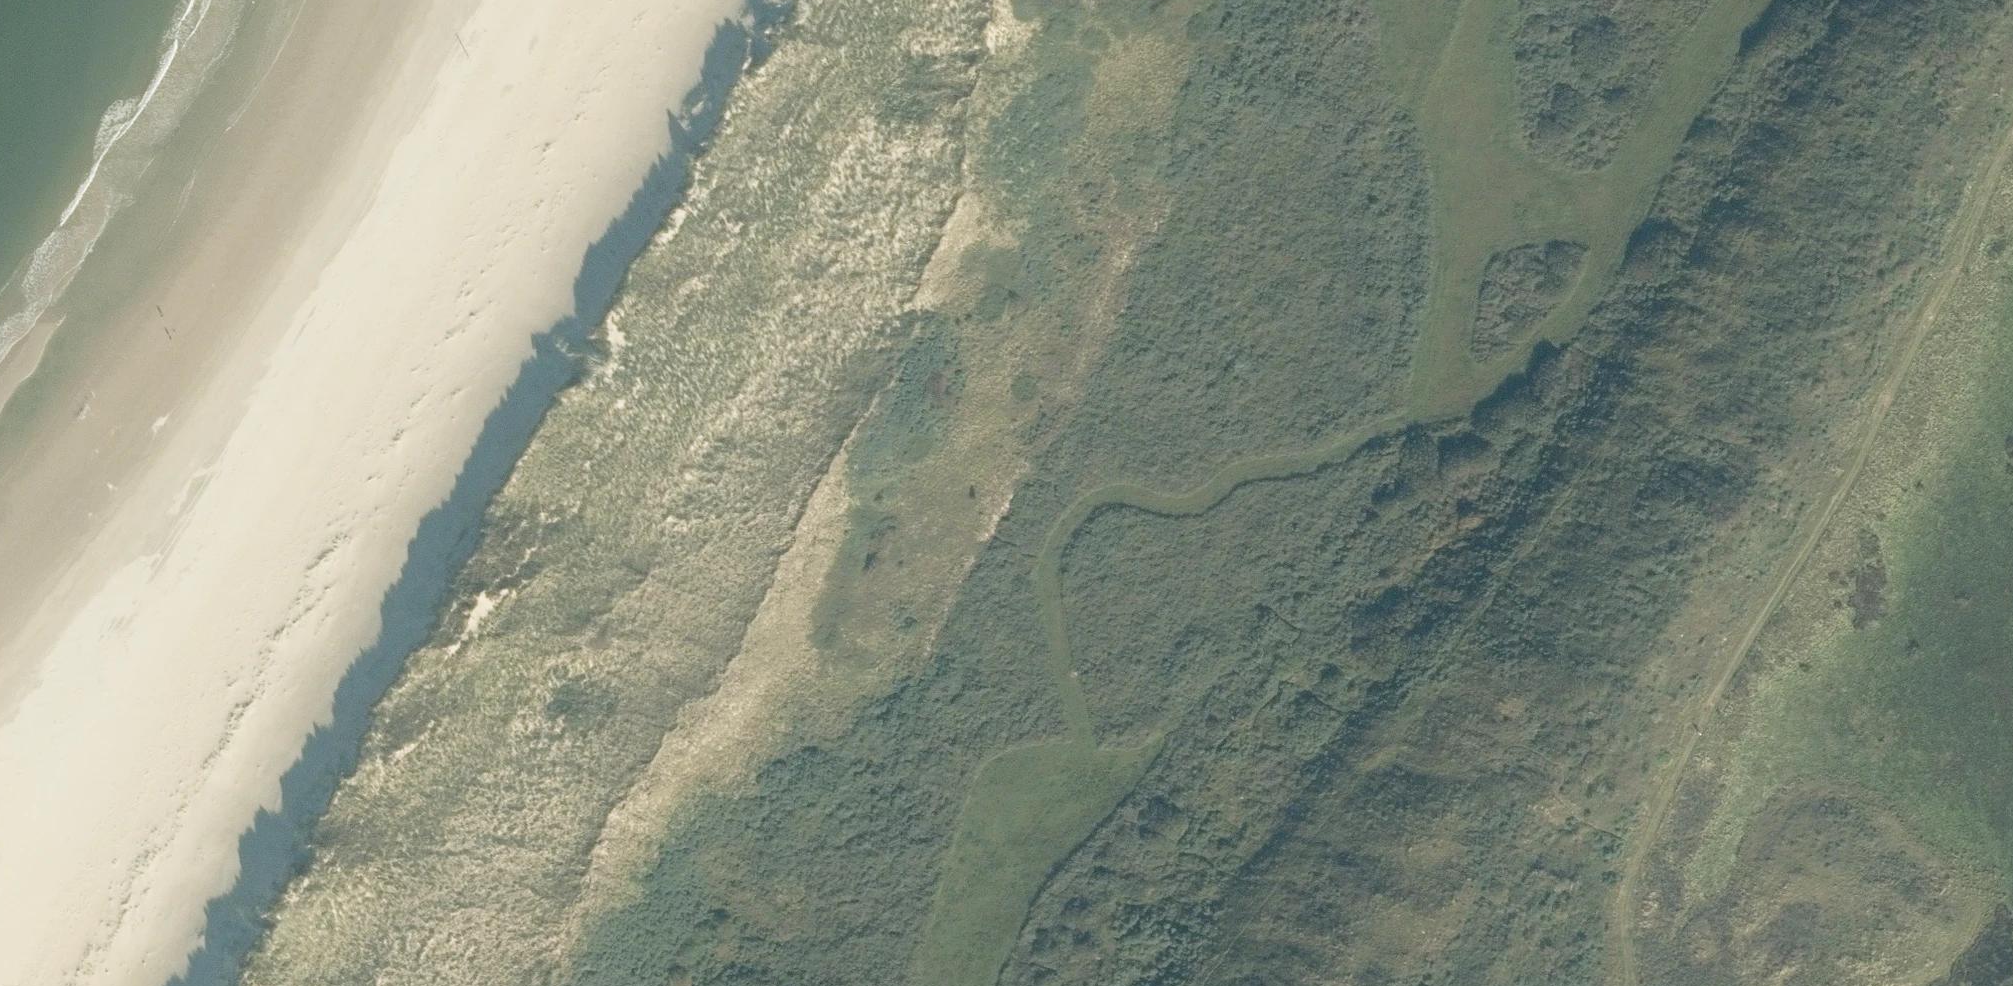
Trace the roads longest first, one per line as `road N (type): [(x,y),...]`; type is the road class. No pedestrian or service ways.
road 1 (track): [(2012,114),(1810,534),(1692,708),(1637,864),(1630,985)]

